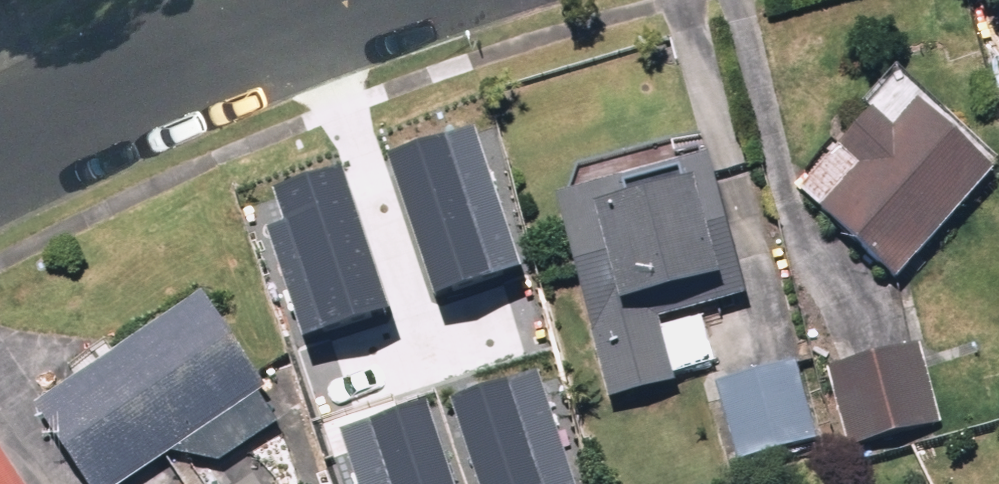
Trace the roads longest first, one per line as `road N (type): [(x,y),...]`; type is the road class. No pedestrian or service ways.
road 1 (residential): [(319,0),(281,11),(0,149)]

